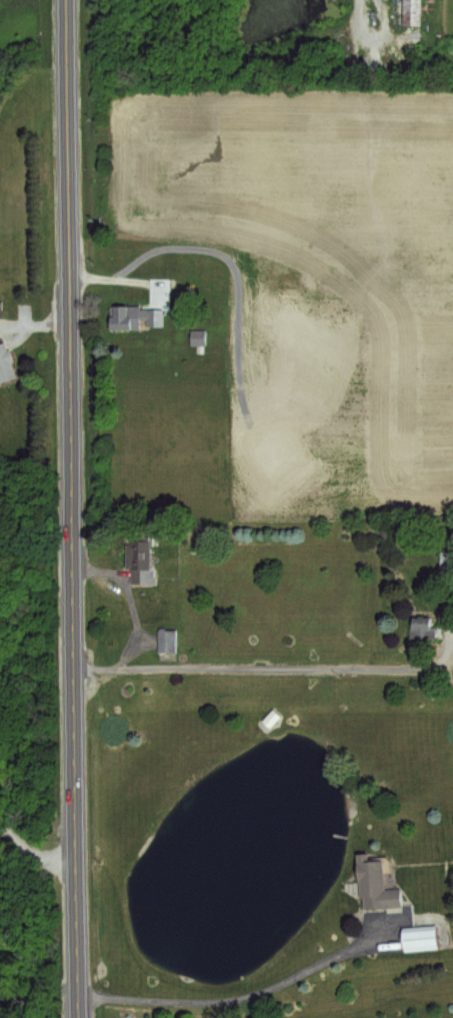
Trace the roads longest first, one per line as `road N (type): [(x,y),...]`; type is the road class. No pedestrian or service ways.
road 1 (primary): [(77,1017),(65,0)]

